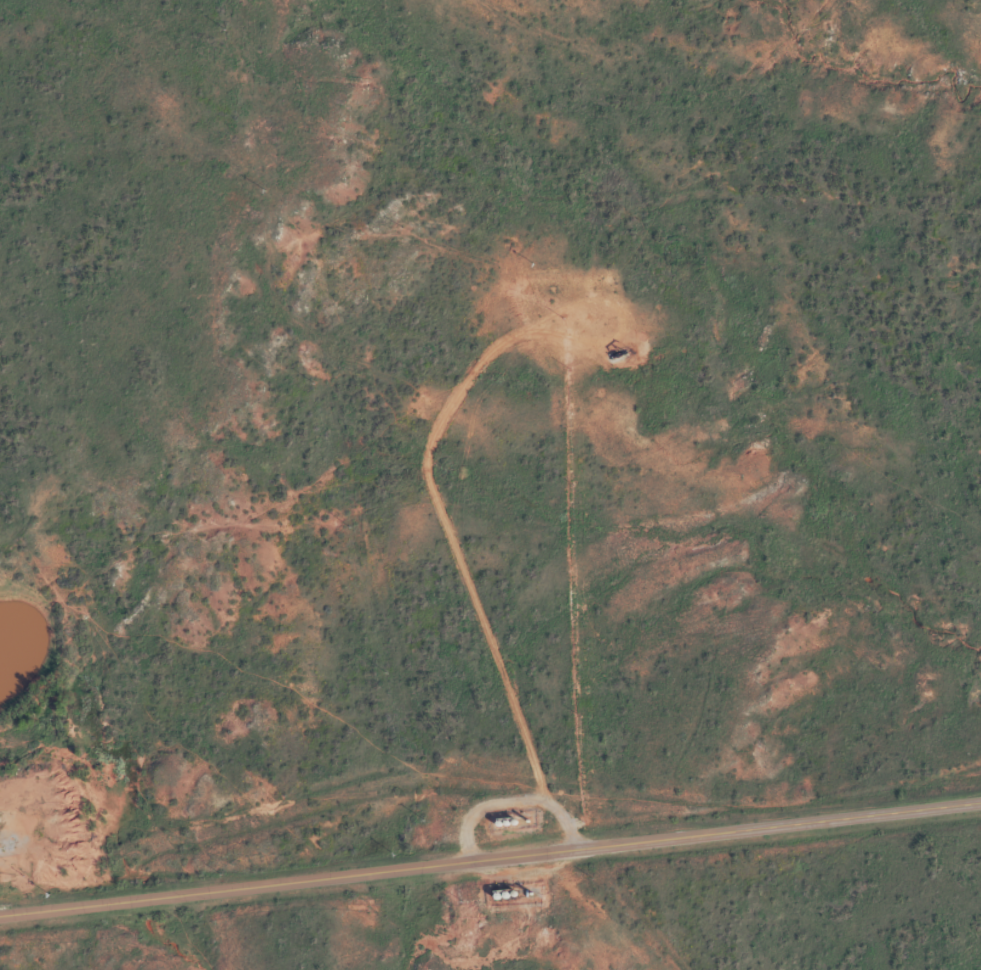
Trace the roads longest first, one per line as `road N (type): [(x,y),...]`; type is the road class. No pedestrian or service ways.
road 1 (secondary): [(0,915),(980,803)]

